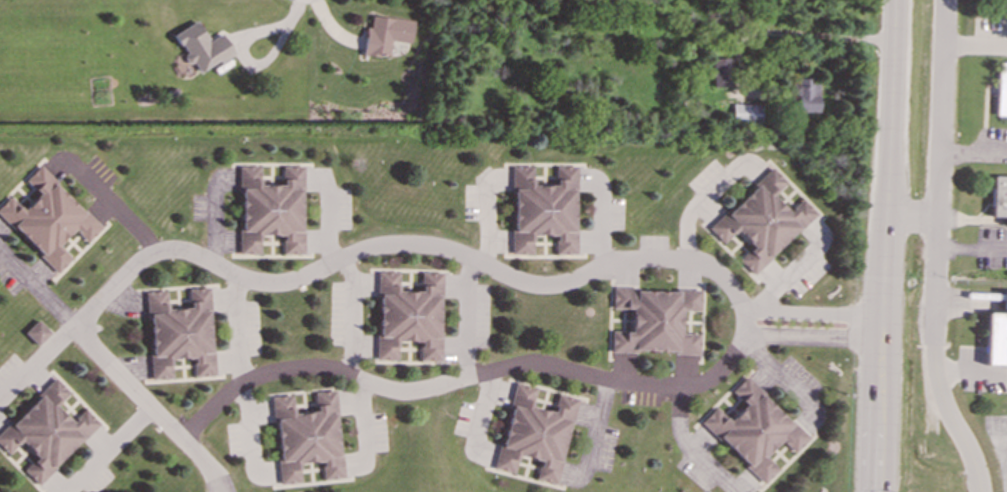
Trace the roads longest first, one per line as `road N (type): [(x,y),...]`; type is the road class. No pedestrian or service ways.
road 1 (tertiary): [(895,0),(879,491)]
road 2 (residential): [(940,220),(934,366),(947,414),(973,455),(980,491)]
road 3 (residential): [(947,0),(940,220)]

